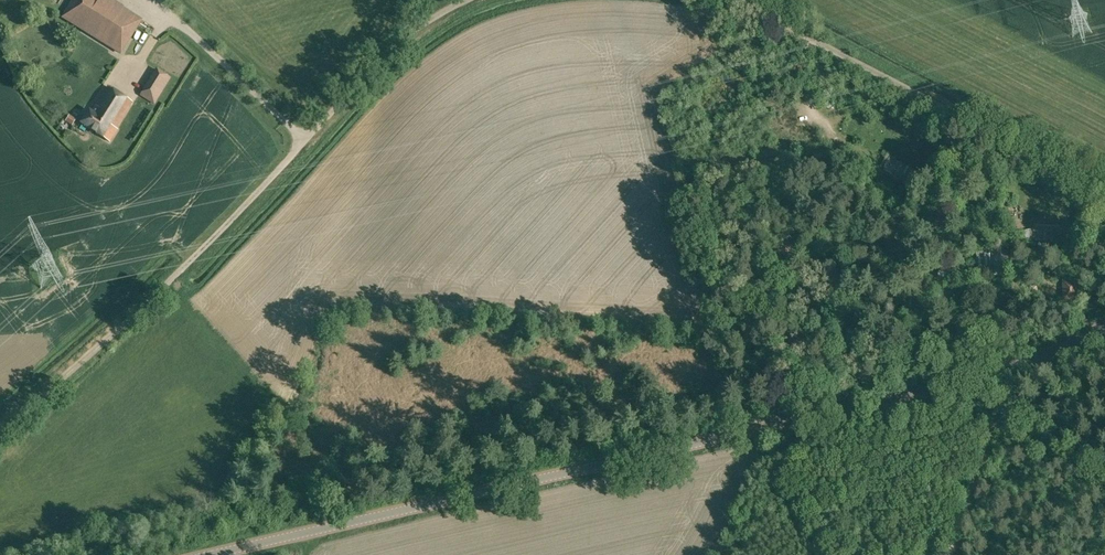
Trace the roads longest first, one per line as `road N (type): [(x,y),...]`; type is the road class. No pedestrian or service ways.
road 1 (secondary): [(213,554),(970,384)]
road 2 (unclassified): [(0,428),(111,335),(390,49),(464,0)]
road 3 (unclassified): [(731,0),(1104,199)]
road 4 (unclassified): [(1104,472),(970,384)]
road 5 (secondary): [(970,384),(1104,327)]

